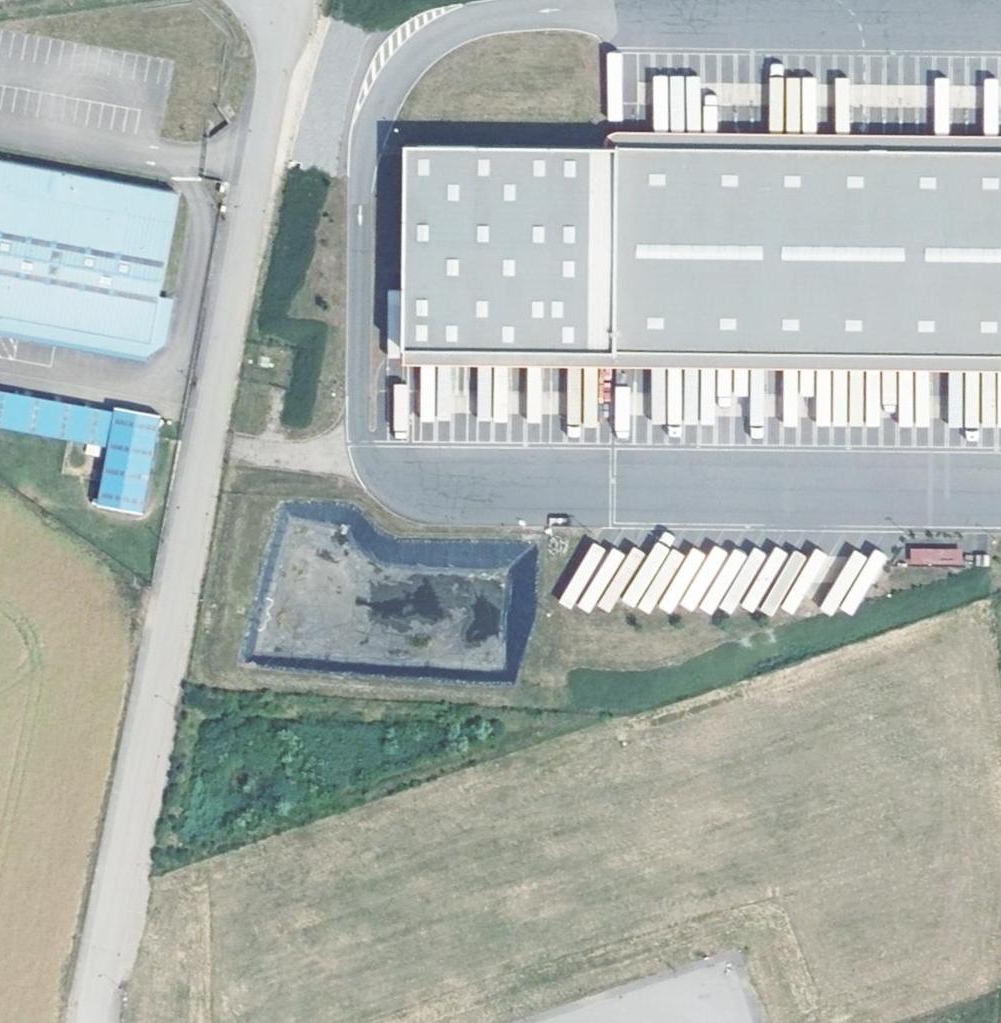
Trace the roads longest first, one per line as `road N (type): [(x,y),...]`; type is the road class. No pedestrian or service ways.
road 1 (unclassified): [(276,0),(278,75),(91,1022)]

